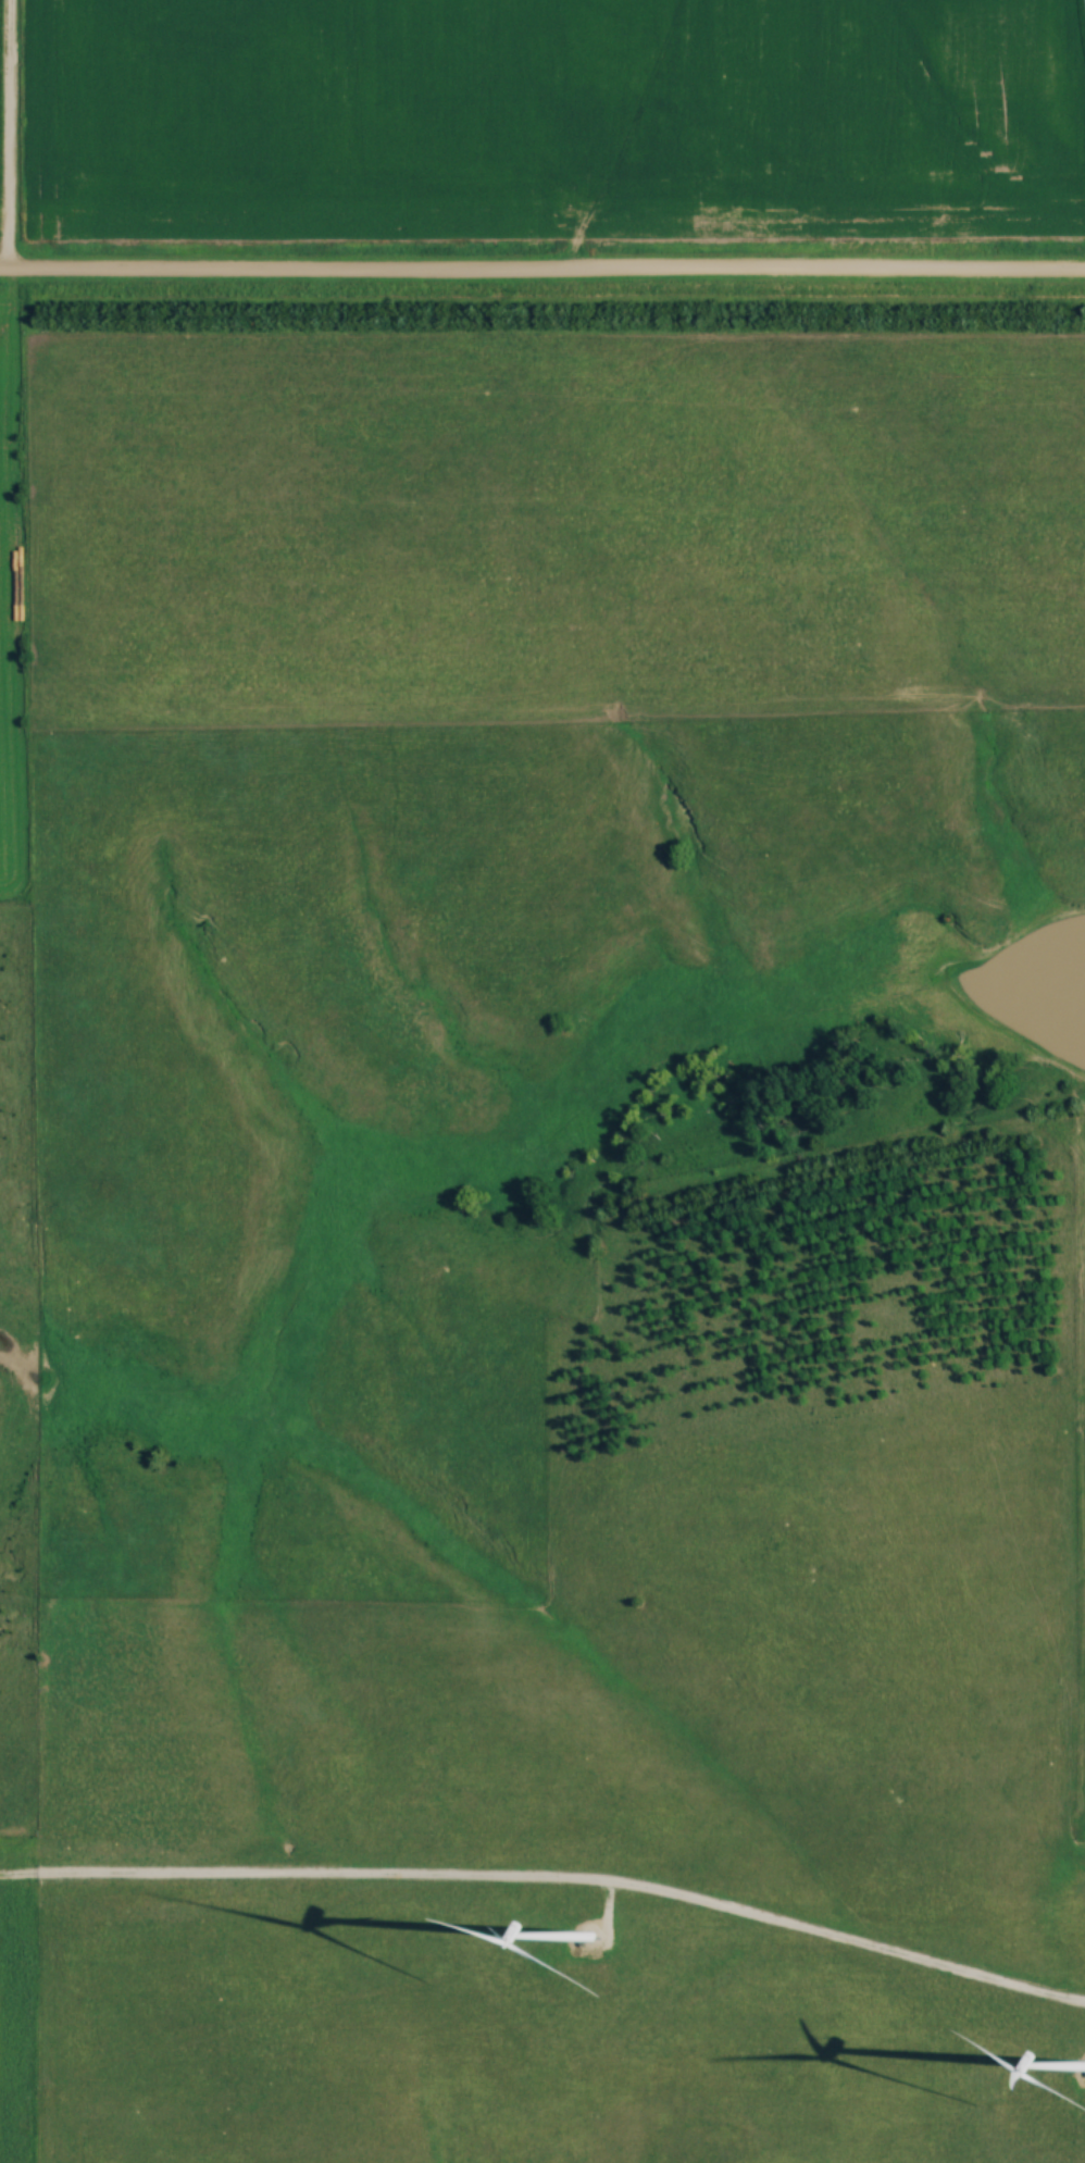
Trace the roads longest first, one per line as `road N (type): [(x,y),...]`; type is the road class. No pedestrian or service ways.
road 1 (tertiary): [(0,266),(1084,274)]

